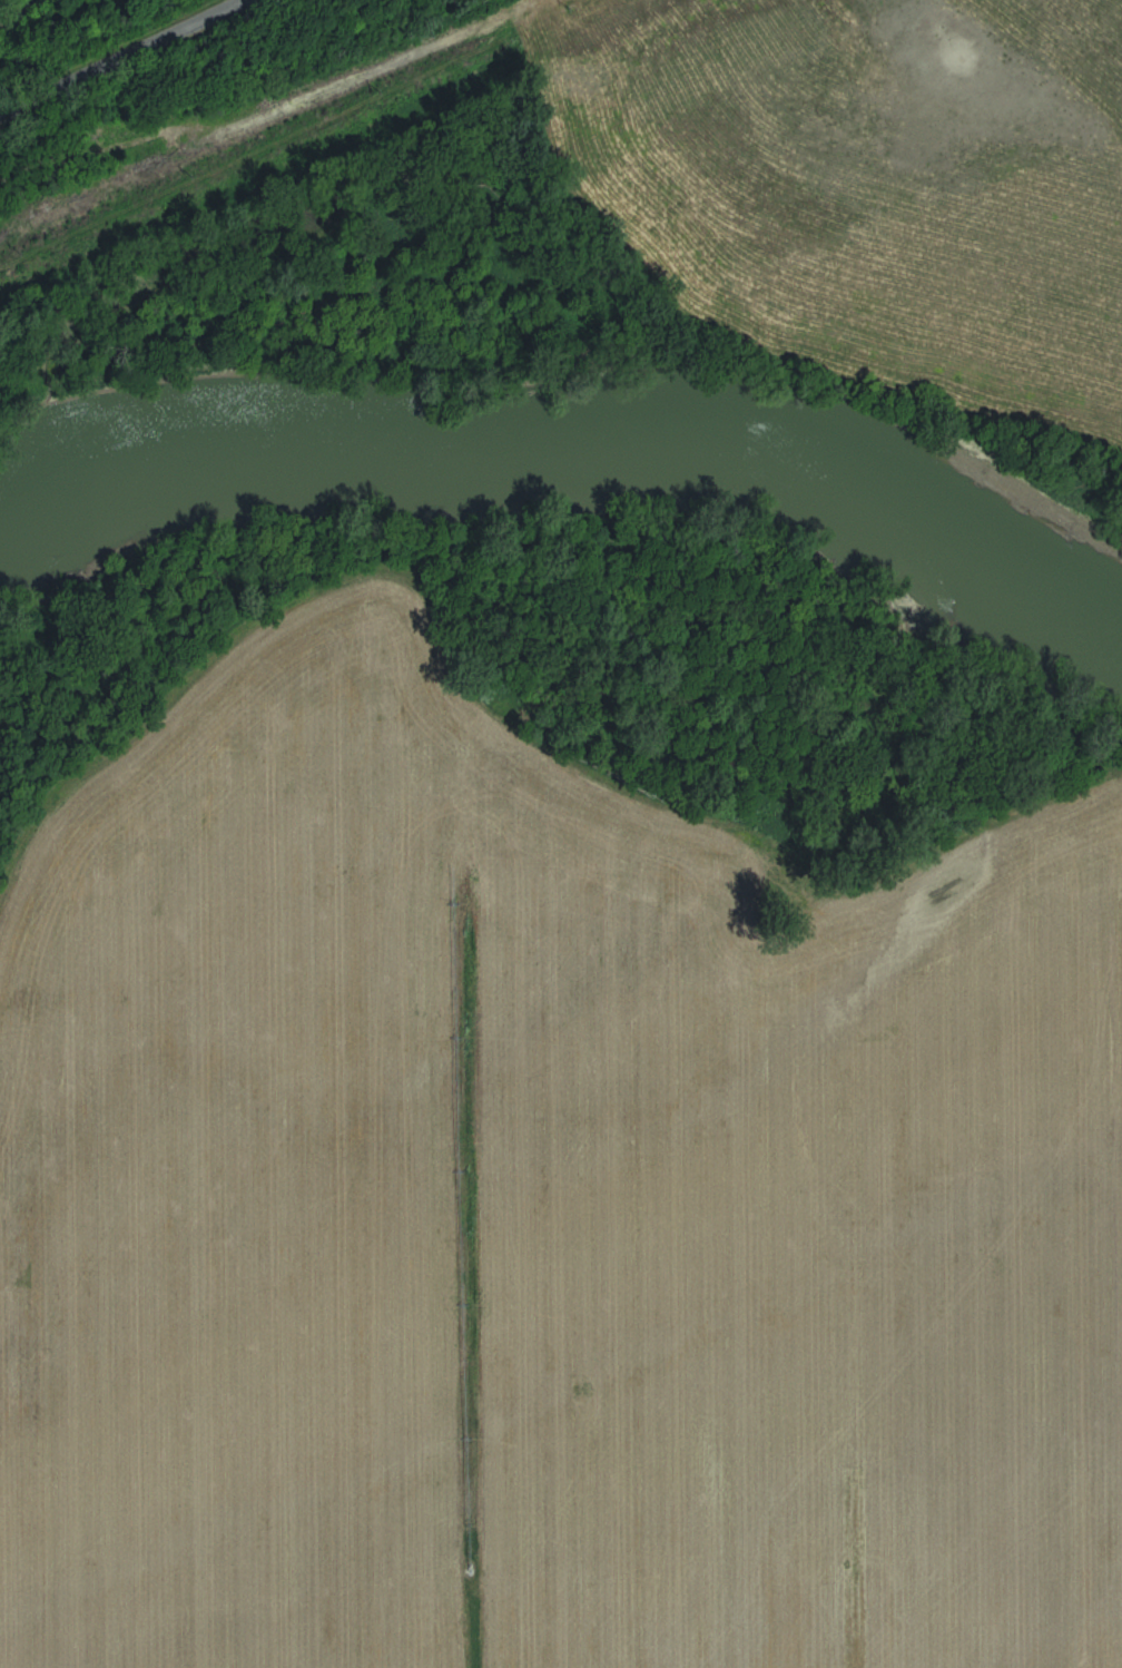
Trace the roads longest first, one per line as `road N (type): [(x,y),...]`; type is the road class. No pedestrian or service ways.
road 1 (residential): [(0,114),(264,0)]

